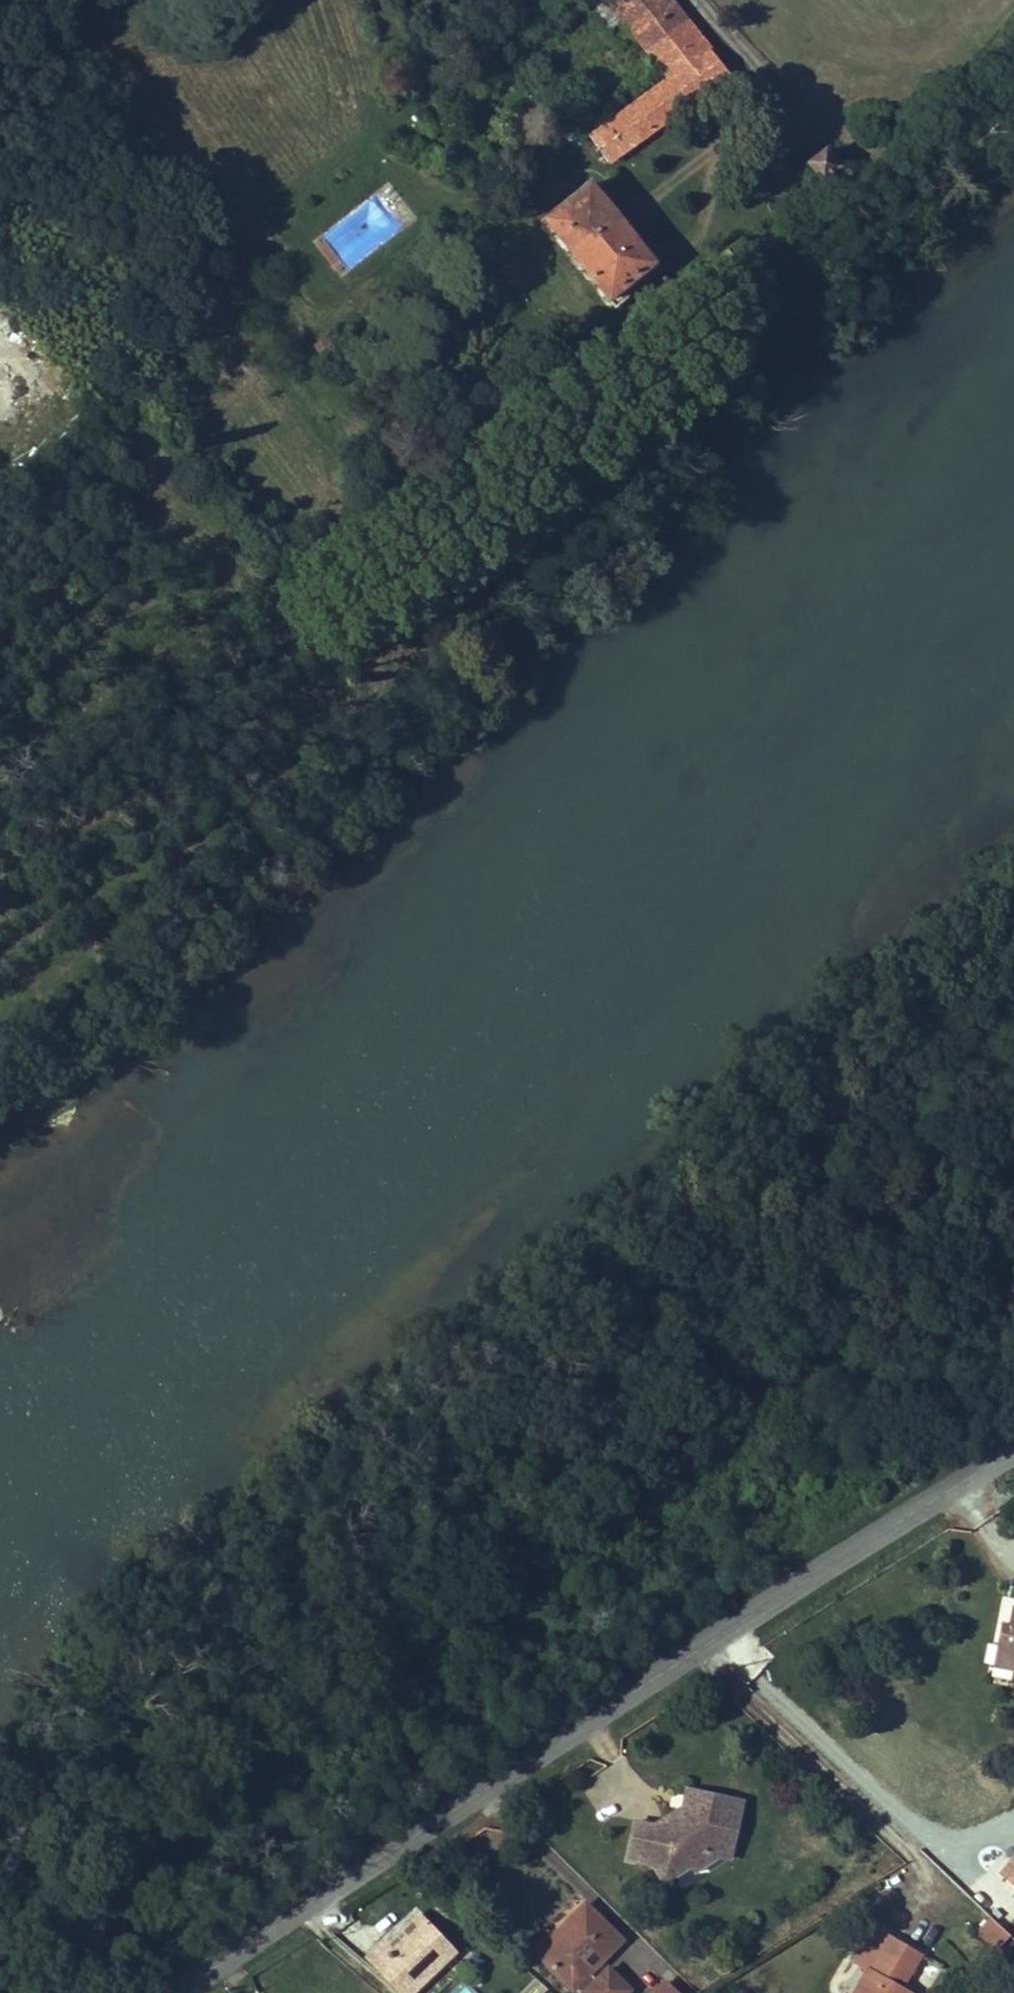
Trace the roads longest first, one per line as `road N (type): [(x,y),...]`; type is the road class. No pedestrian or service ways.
road 1 (tertiary): [(1013,1448),(559,1737),(178,1992)]

